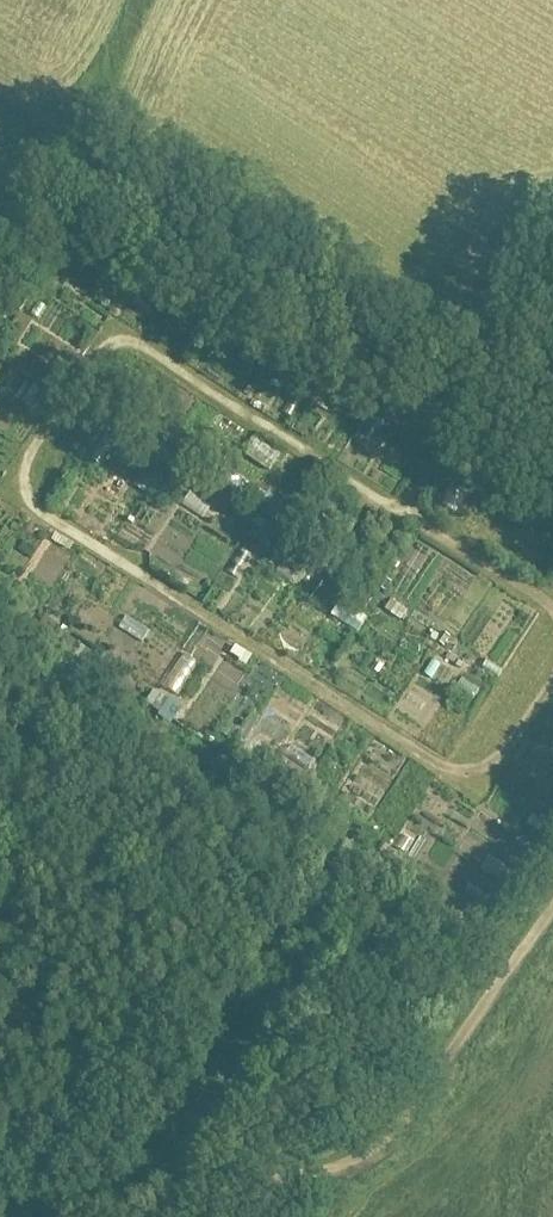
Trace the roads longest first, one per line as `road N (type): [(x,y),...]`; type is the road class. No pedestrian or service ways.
road 1 (track): [(552,680),(500,758),(473,774),(450,772),(29,503),(21,470),(64,395),(108,349),(123,346),(175,369),(395,501)]
road 2 (track): [(552,487),(478,419),(417,400),(389,374),(325,345),(293,294),(247,259),(229,250),(147,242),(58,176)]
road 3 (track): [(552,915),(377,1155),(83,1216)]
road 4 (track): [(461,414),(412,494),(417,516),(552,610)]

